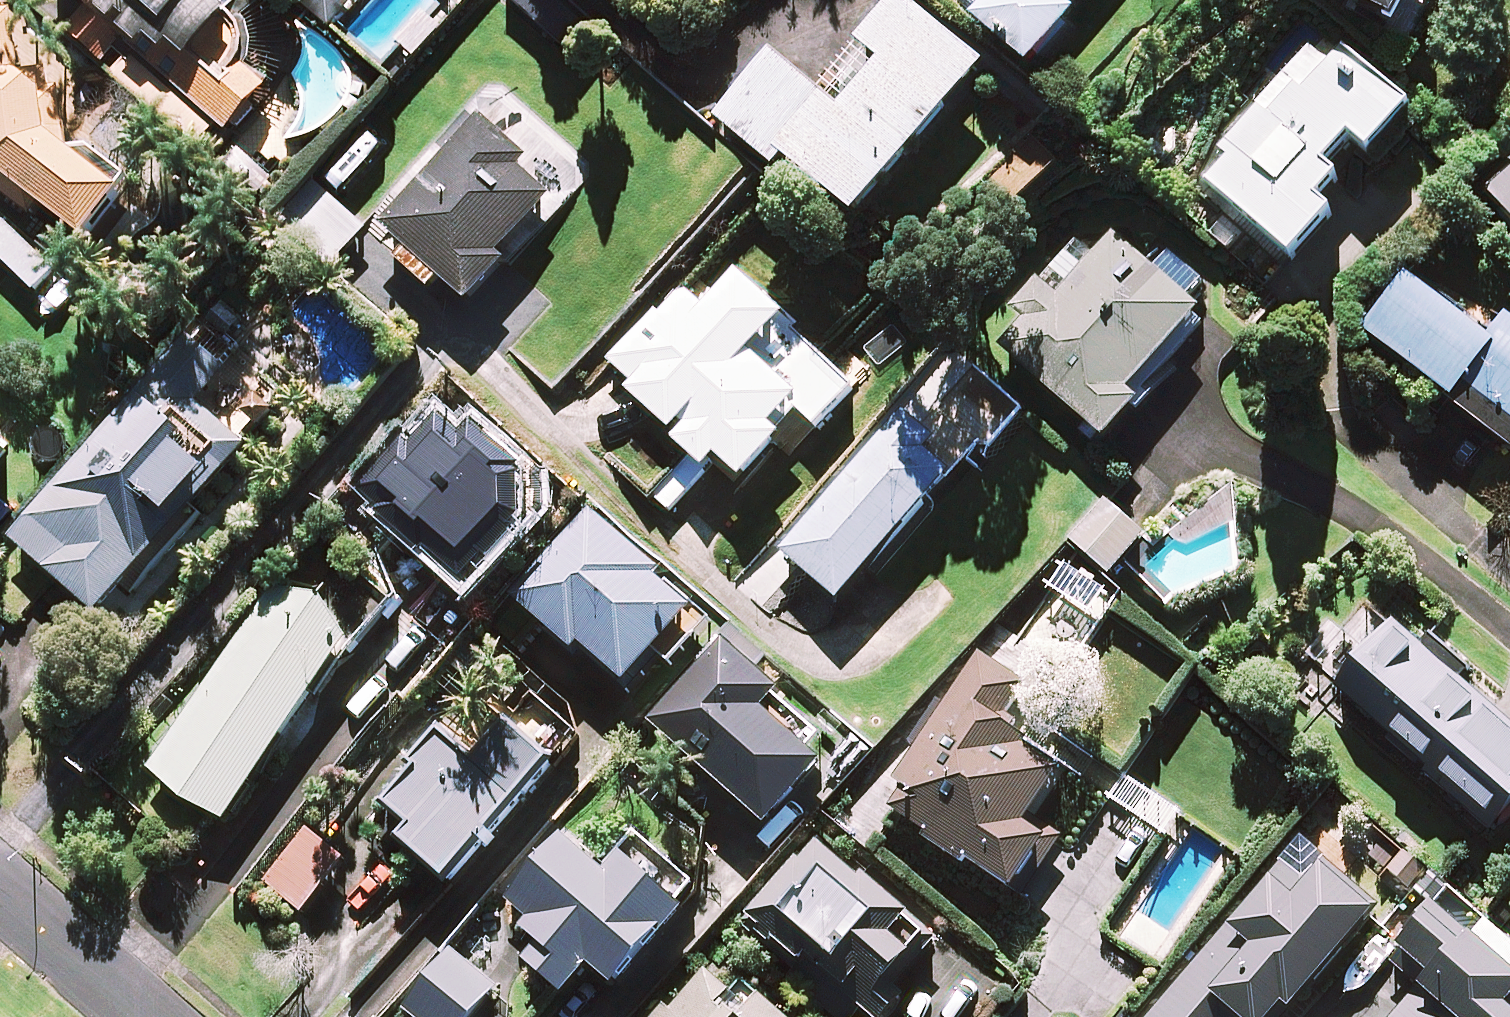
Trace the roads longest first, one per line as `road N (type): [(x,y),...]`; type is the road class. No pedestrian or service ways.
road 1 (residential): [(143,1016),(0,891)]

